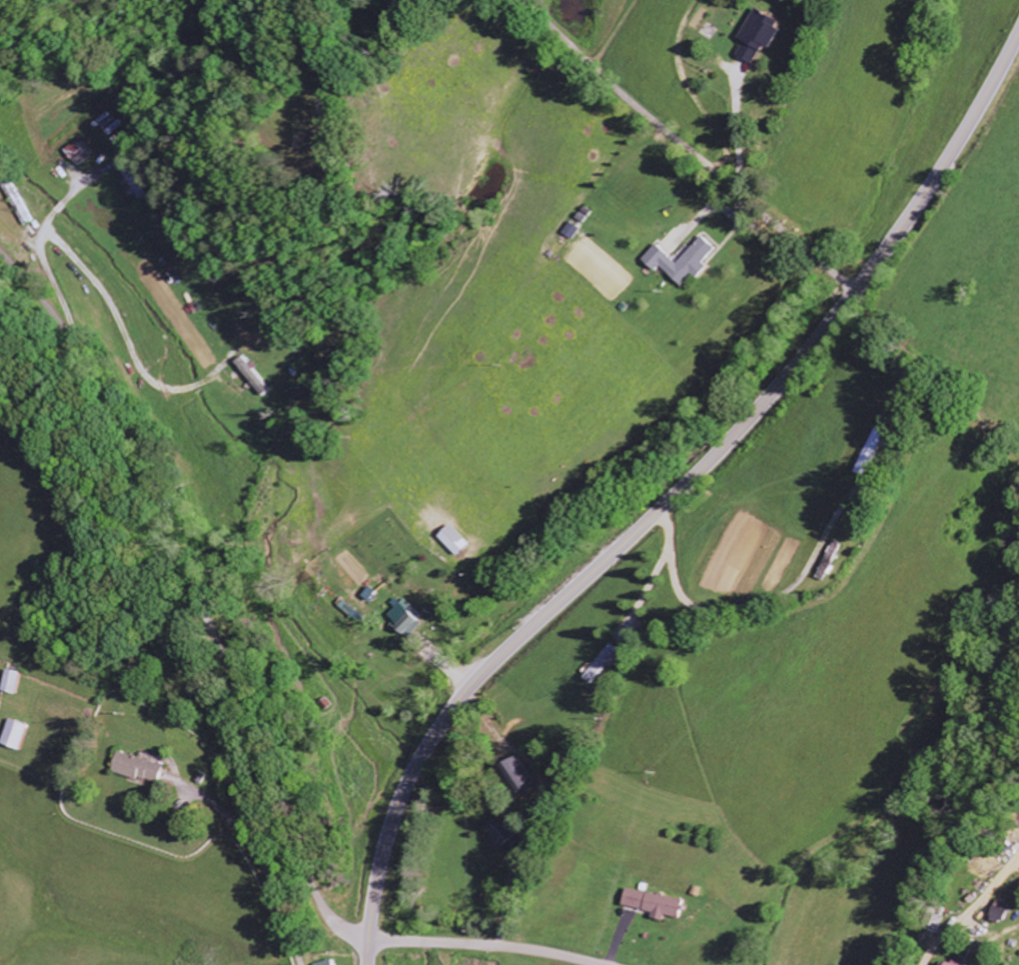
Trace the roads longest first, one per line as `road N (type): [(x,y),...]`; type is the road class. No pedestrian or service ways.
road 1 (primary): [(368,964),(387,853),(432,738),(513,644),(675,505),(789,373),(923,197),(1018,34)]
road 2 (residential): [(370,936),(345,932),(323,915),(127,428),(91,364),(0,245)]
road 3 (residential): [(527,0),(856,290)]
road 4 (residential): [(370,936),(489,944),(606,964)]
road 5 (residential): [(435,0),(346,75),(338,123)]

